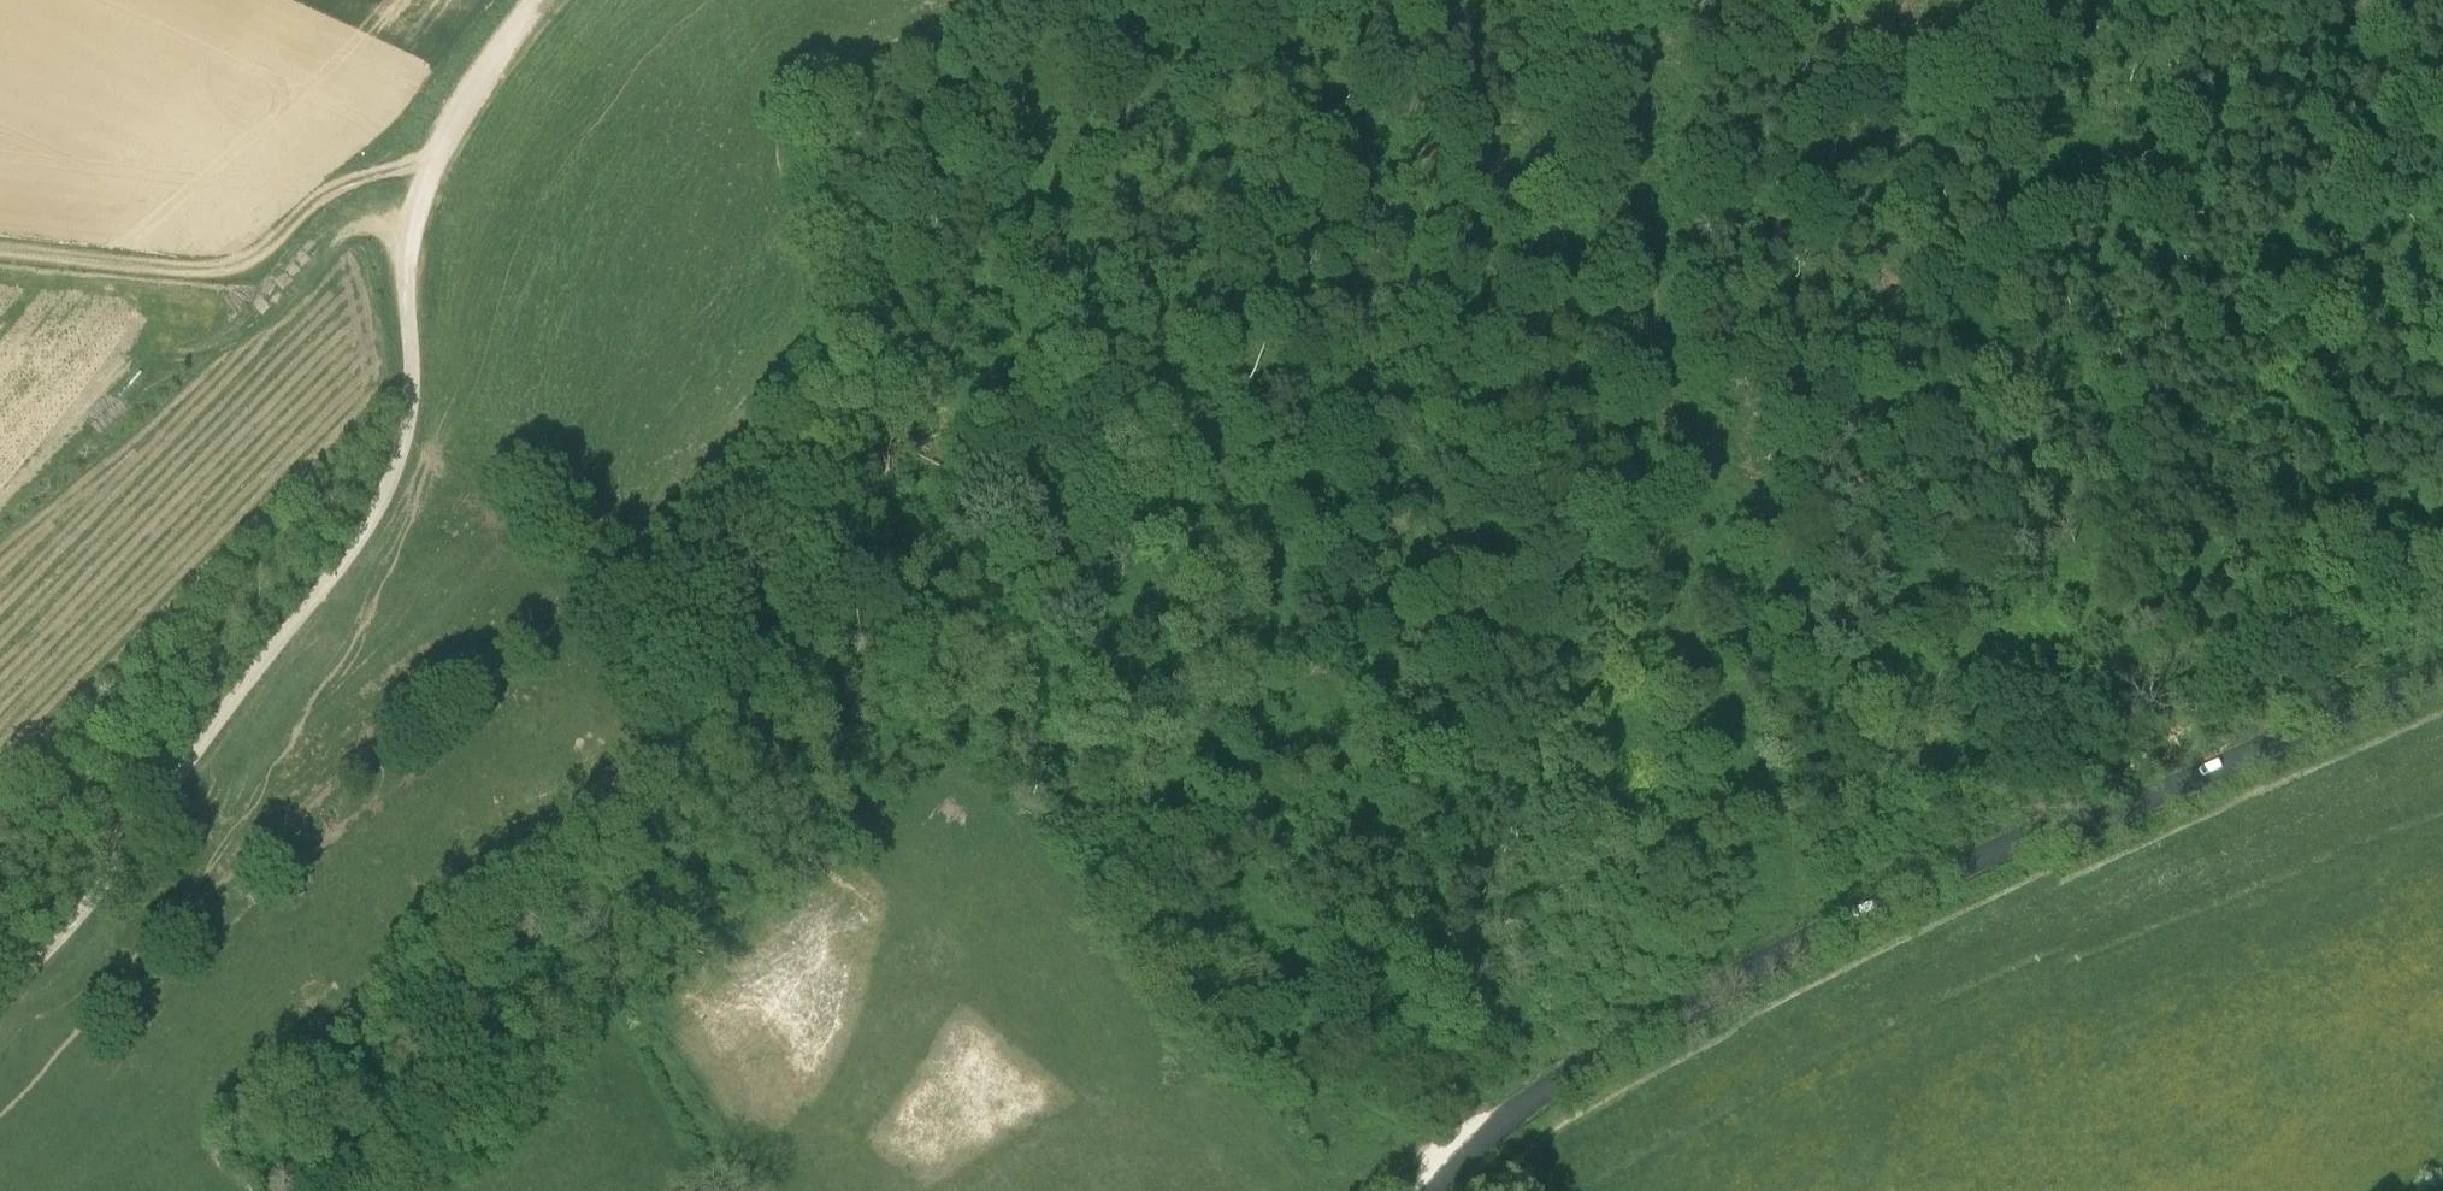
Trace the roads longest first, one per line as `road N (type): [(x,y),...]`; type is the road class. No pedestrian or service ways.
road 1 (unclassified): [(2442,604),(1914,846),(1607,1005),(1496,1084),(1399,1190)]
road 2 (track): [(0,983),(106,871),(359,530),(405,426),(406,259),(425,166),(451,107),(529,0)]

